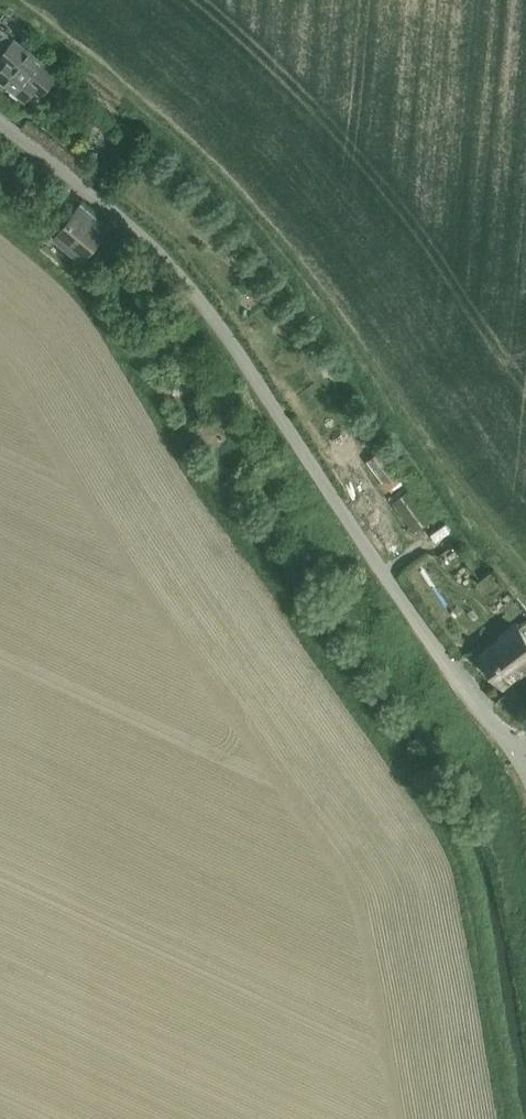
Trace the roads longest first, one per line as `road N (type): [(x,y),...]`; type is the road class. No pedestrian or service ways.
road 1 (unclassified): [(517,752),(169,265),(0,121)]

